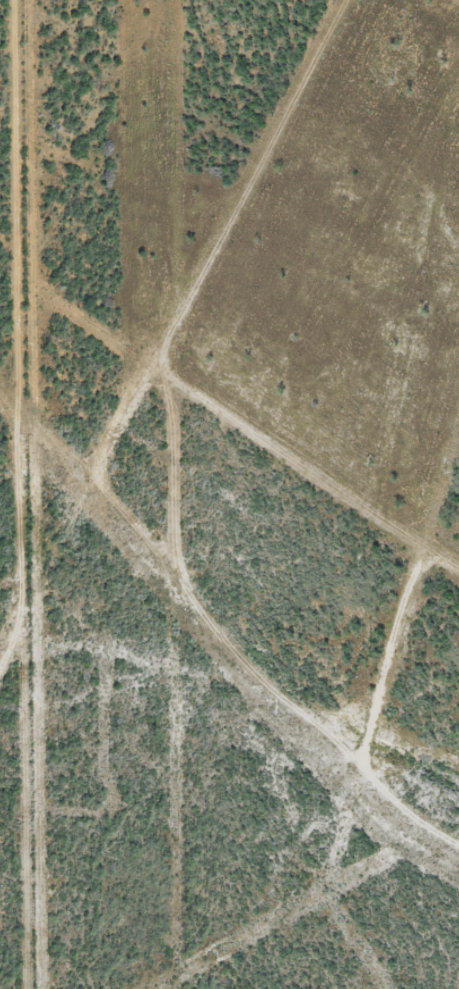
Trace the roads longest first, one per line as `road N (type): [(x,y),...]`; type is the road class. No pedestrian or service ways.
road 1 (residential): [(458,802),(414,783),(122,461),(122,442),(349,0)]
road 2 (residential): [(171,347),(458,563)]

